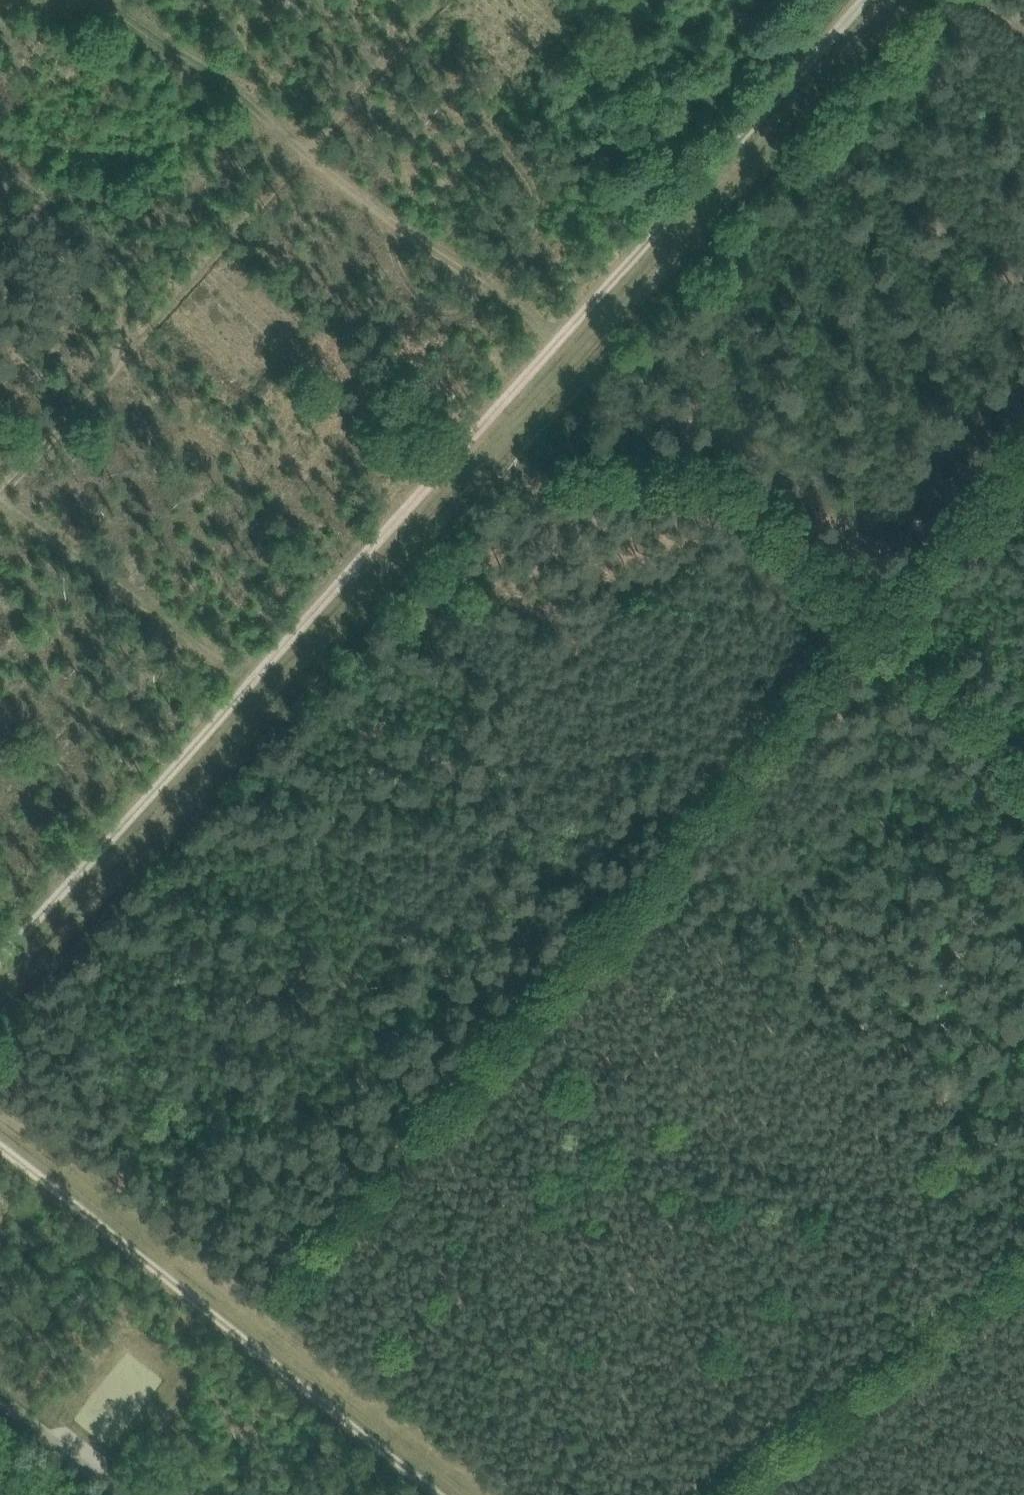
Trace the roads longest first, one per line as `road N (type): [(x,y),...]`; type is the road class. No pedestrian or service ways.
road 1 (track): [(538,456),(713,463),(879,601)]
road 2 (track): [(879,601),(1023,730)]

